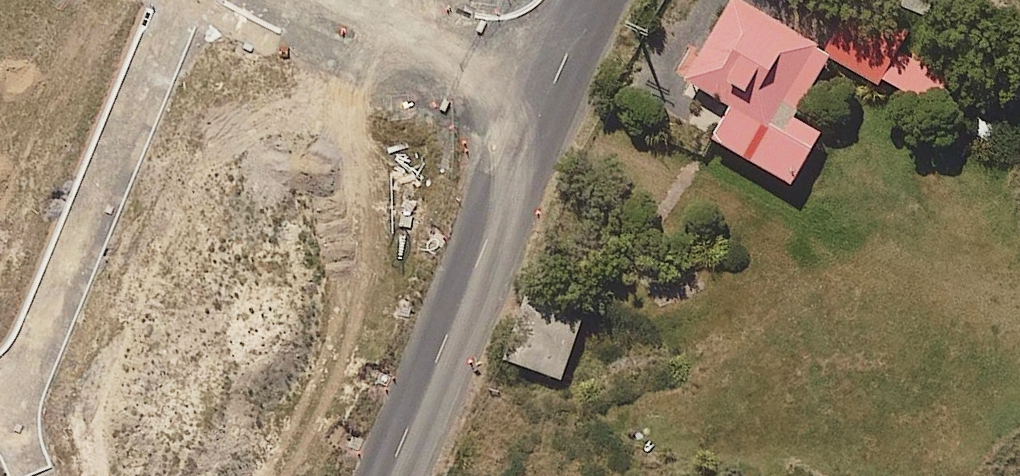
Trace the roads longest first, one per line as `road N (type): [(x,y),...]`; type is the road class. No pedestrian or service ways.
road 1 (residential): [(0,386),(33,351),(192,0)]
road 2 (tertiary): [(390,475),(556,83)]
road 3 (residential): [(306,0),(556,83)]

